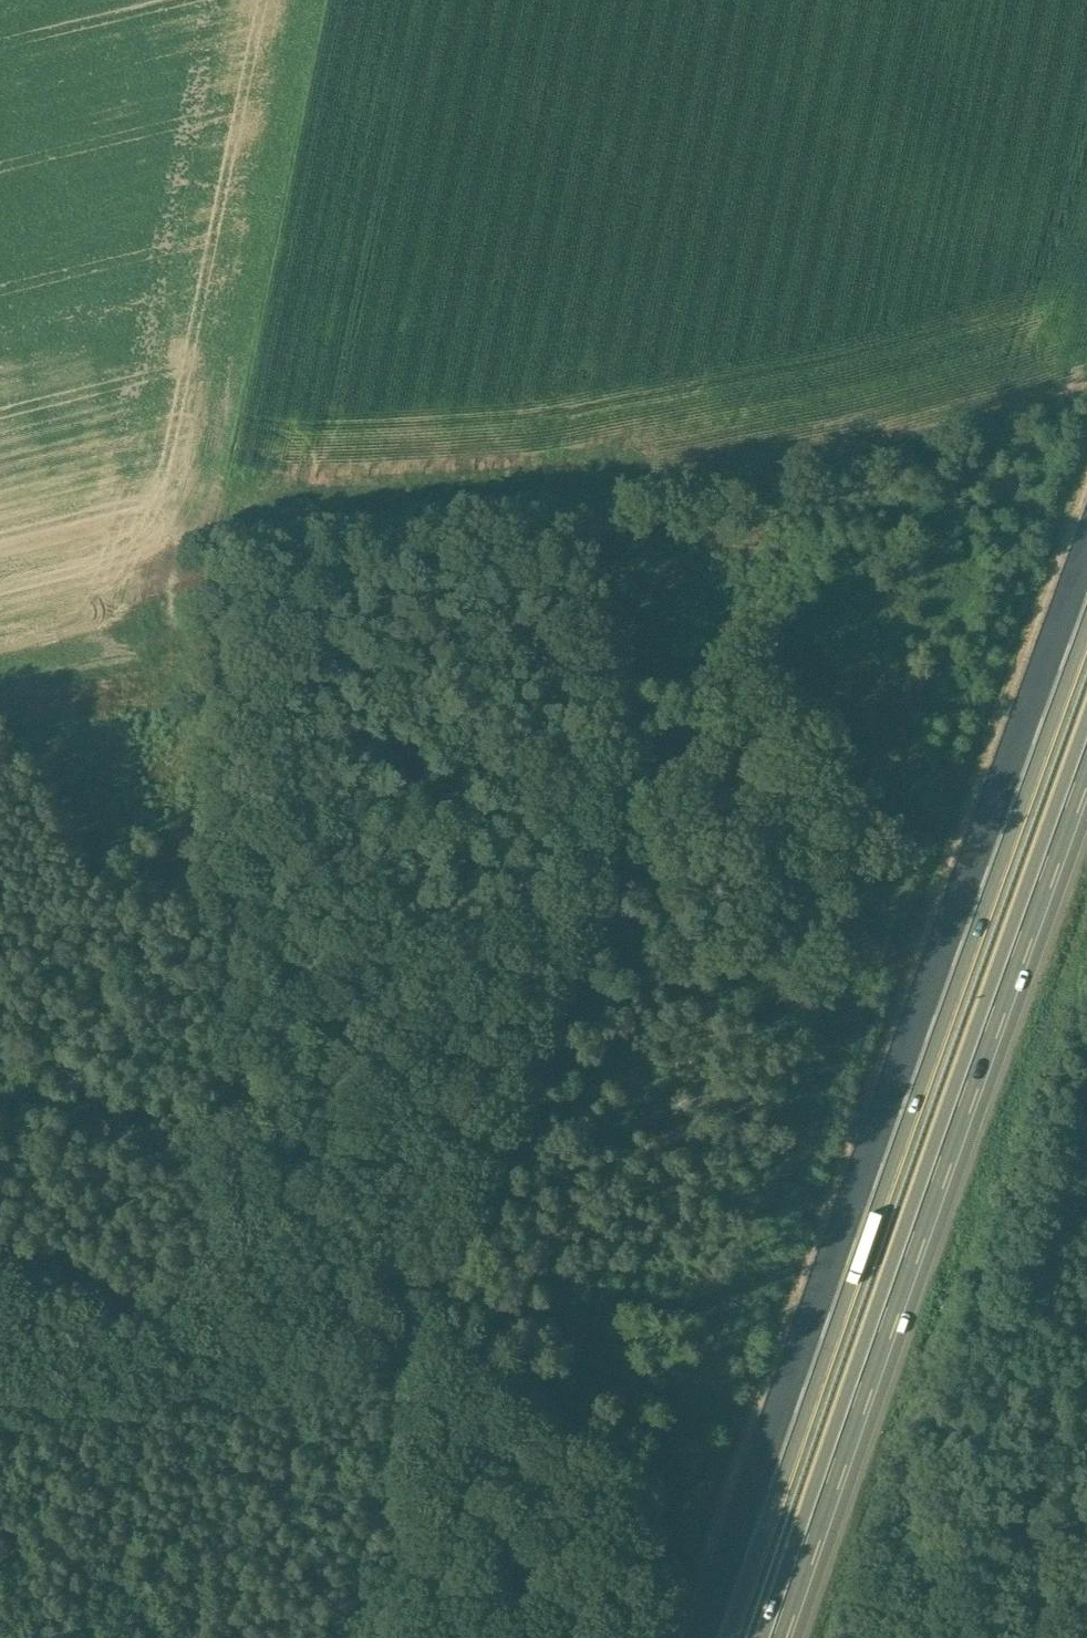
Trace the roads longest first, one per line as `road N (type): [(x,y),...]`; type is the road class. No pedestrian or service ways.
road 1 (motorway): [(1086,598),(718,1637)]
road 2 (motorway): [(776,1637),(1086,762)]

